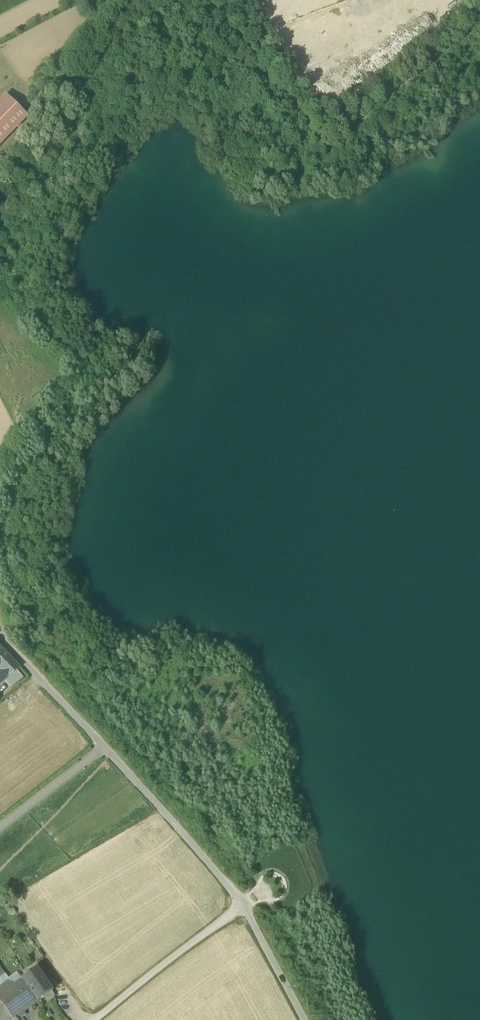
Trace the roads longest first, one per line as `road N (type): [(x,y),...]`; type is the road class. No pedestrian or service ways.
road 1 (residential): [(305,1019),(240,905),(0,638)]

